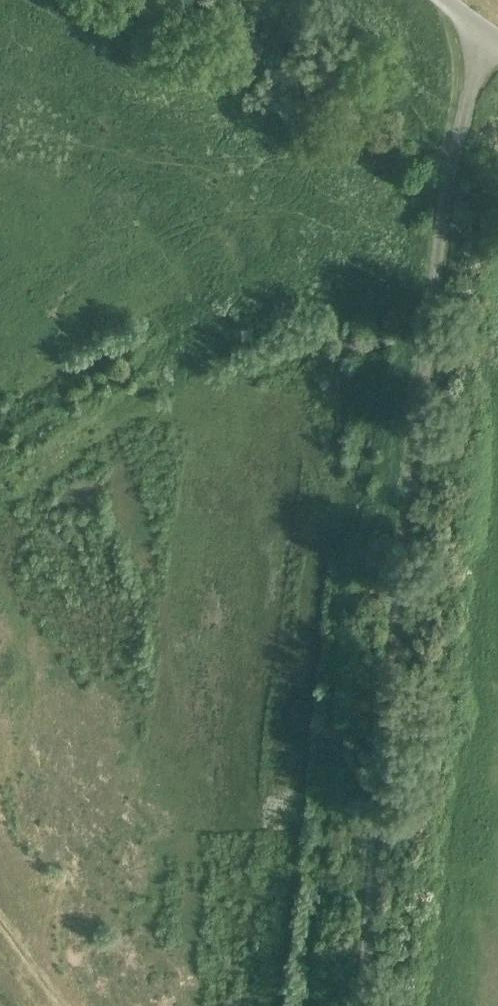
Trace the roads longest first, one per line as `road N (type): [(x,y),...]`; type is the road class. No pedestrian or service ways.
road 1 (unclassified): [(364,1005),(428,317),(451,164),(489,35)]

